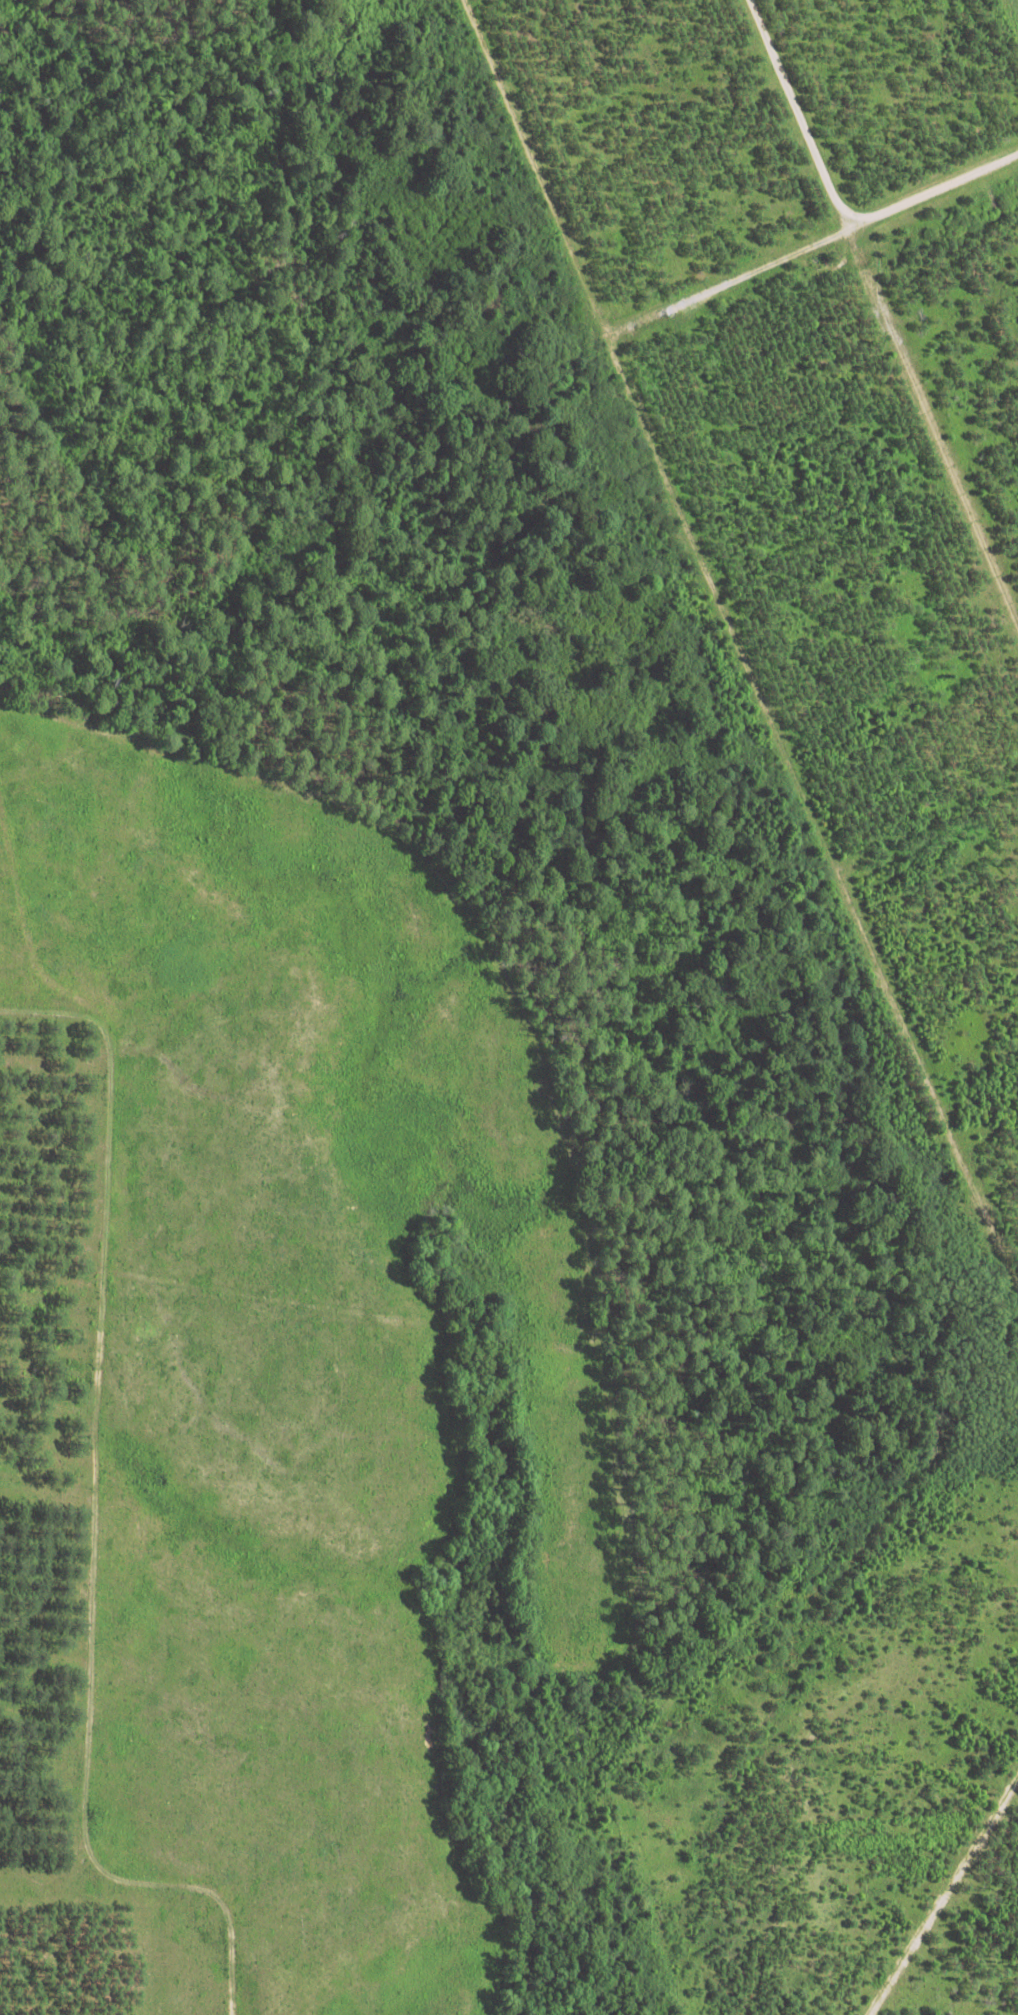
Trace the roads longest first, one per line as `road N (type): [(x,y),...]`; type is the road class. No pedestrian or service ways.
road 1 (residential): [(1017,154),(855,218),(843,207),(754,0)]

